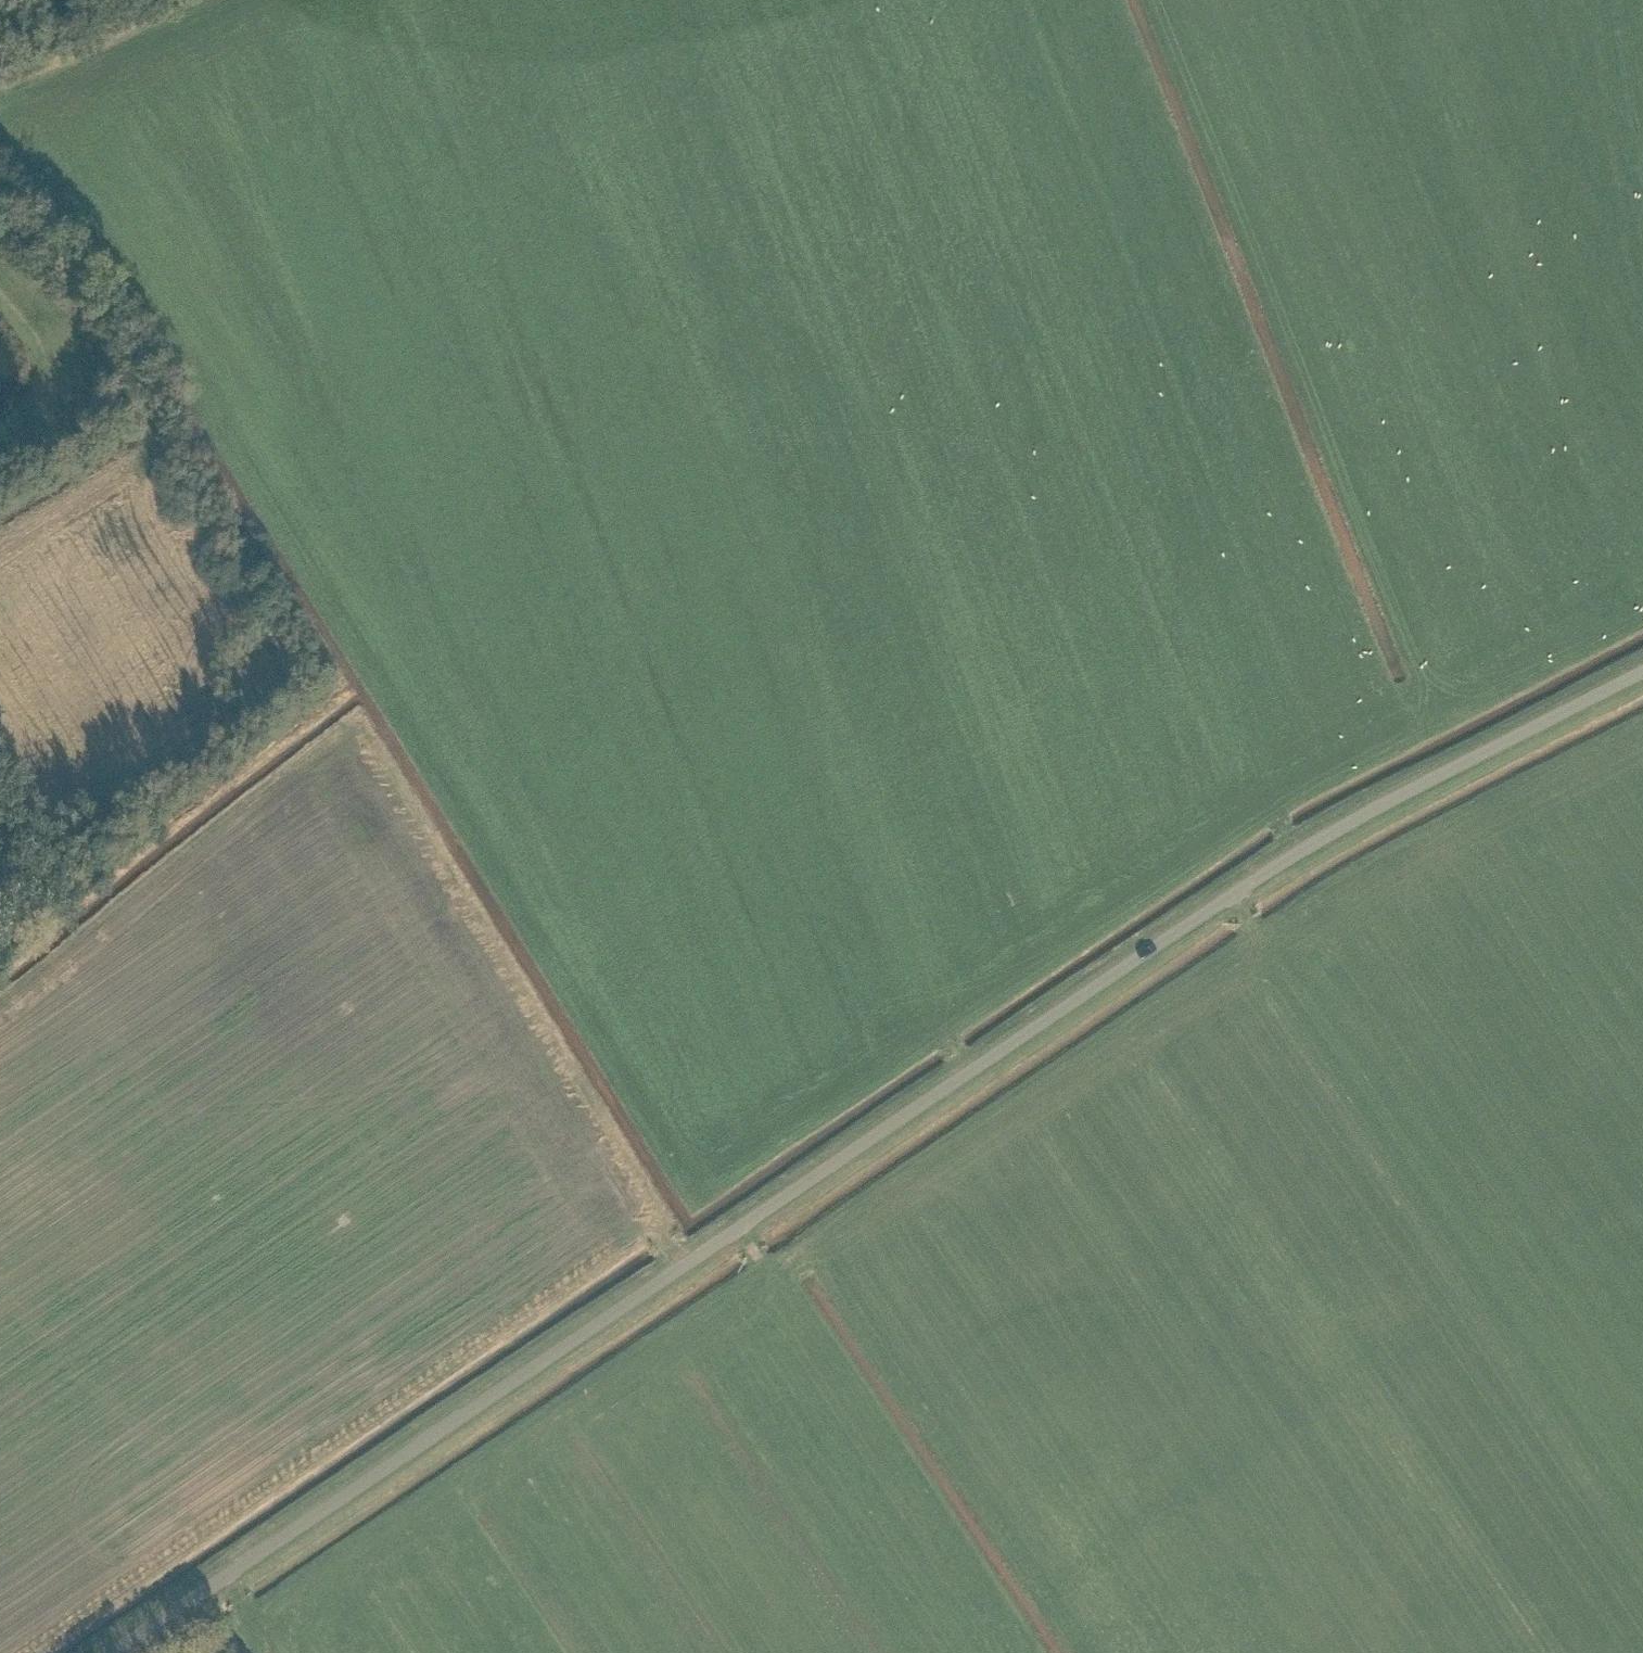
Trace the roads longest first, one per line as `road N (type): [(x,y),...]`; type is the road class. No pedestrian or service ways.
road 1 (unclassified): [(74,1652),(261,1535),(569,1320),(817,1167),(1072,990),(1388,795),(1525,738),(1642,663)]

